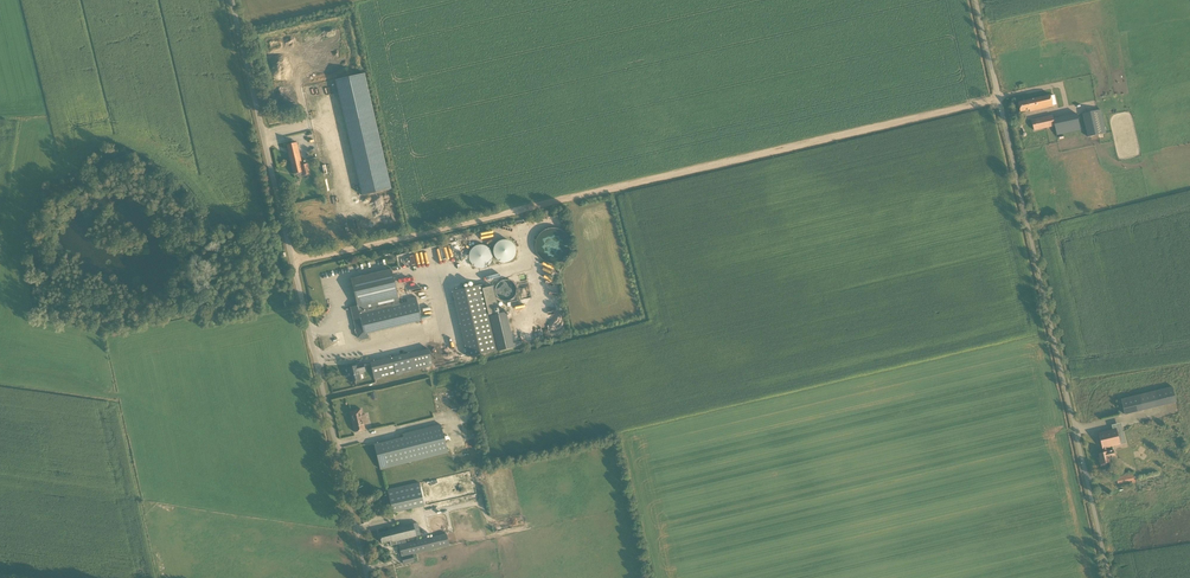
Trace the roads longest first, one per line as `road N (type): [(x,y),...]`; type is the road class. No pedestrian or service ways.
road 1 (track): [(295,263),(1000,100)]
road 2 (unclassified): [(367,577),(233,0)]
road 3 (unclassified): [(1110,577),(977,0)]

